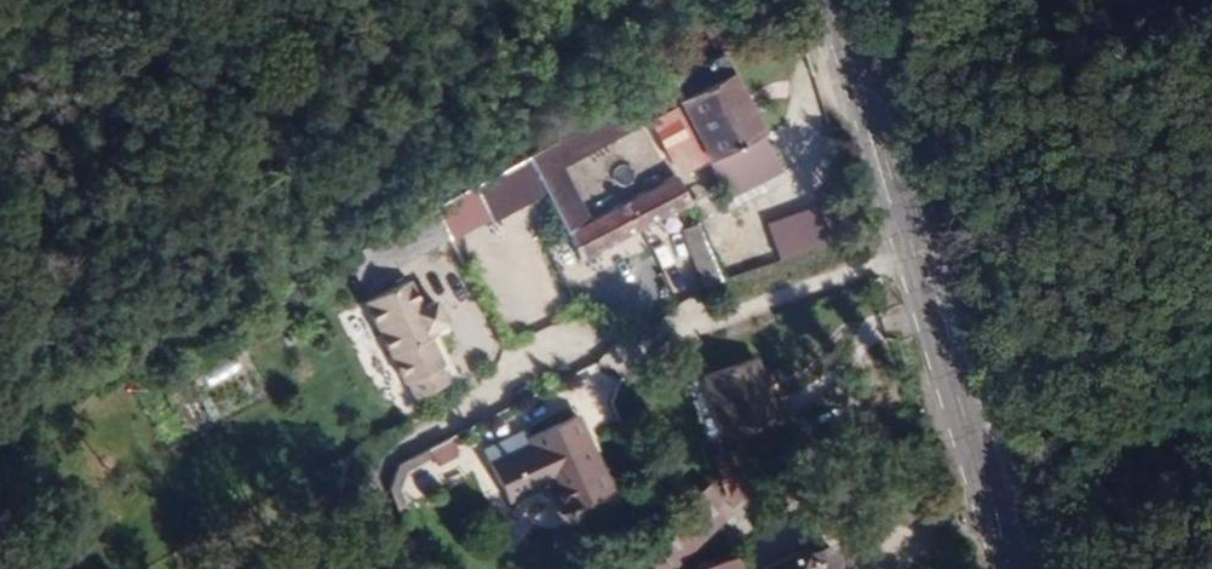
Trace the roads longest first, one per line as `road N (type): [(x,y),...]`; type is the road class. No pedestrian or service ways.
road 1 (secondary): [(841,0),(1017,568)]

